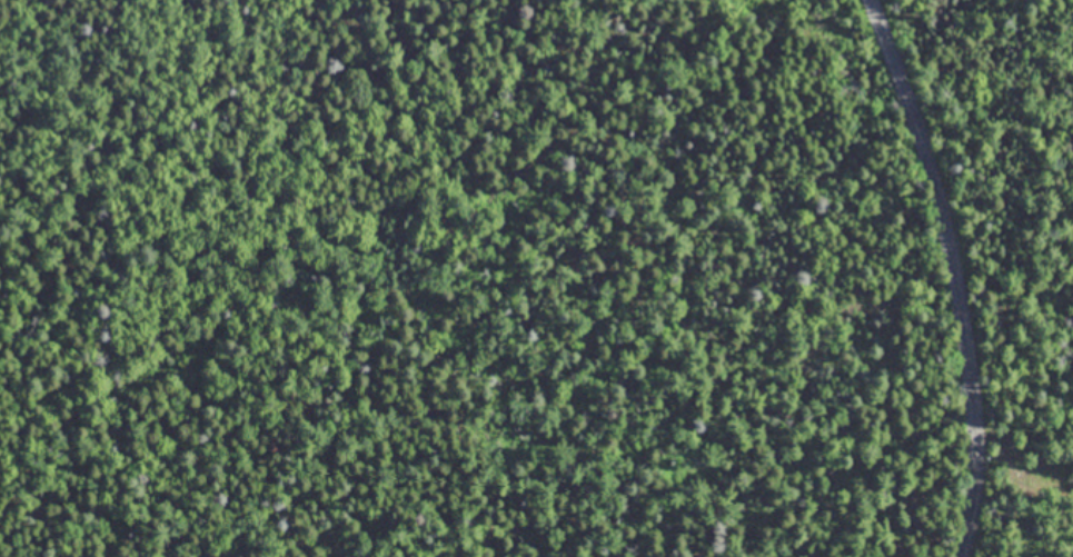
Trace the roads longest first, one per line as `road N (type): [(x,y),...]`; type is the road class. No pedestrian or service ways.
road 1 (residential): [(964,556),(978,481),(954,247),(868,0)]

